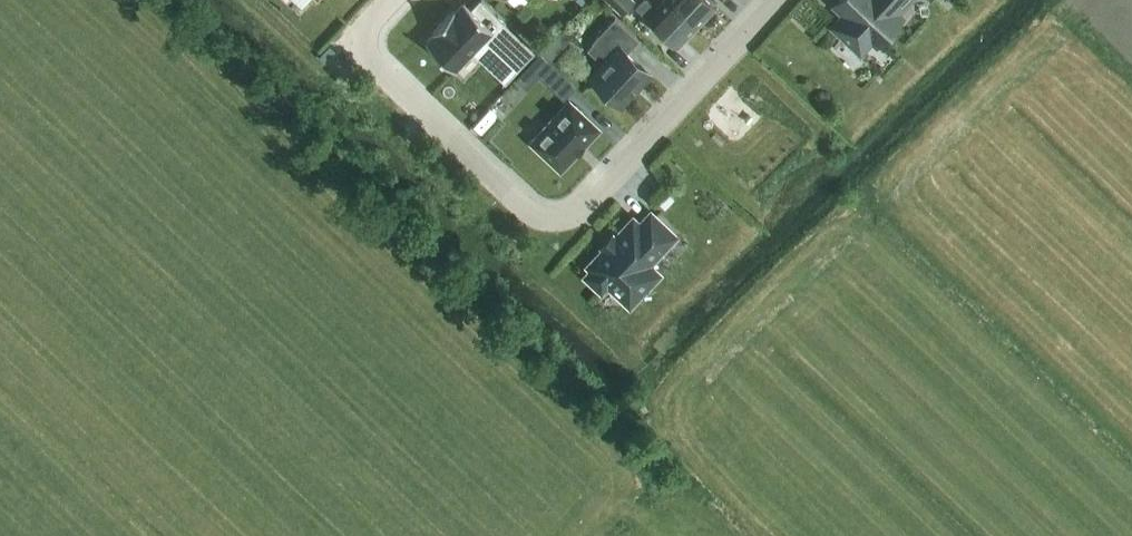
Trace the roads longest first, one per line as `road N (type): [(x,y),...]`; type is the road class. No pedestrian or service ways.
road 1 (residential): [(779,0),(581,210),(557,222),(530,216),(355,44),(393,0)]

